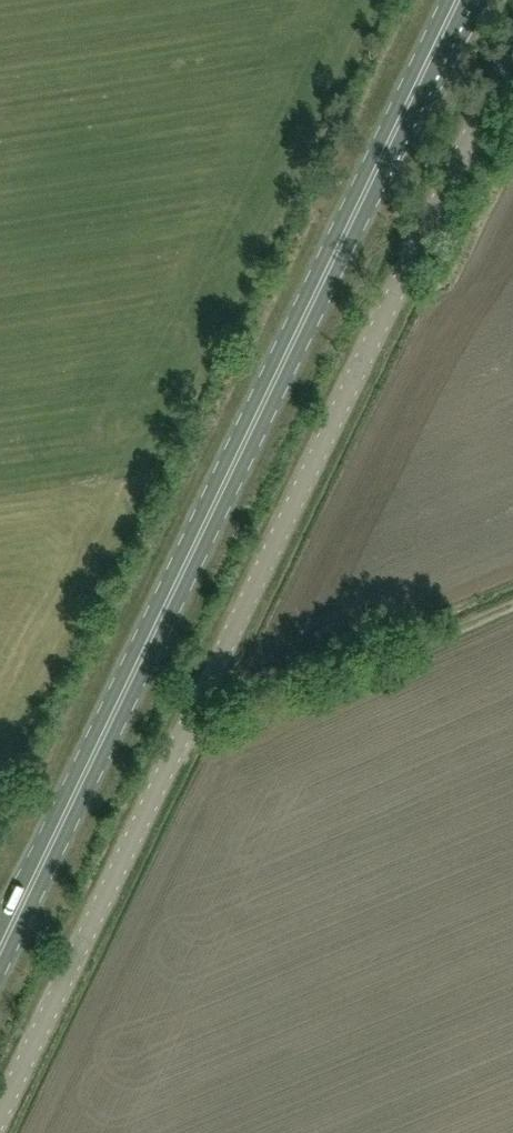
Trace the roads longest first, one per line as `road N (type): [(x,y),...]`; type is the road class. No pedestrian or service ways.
road 1 (unclassified): [(0,1111),(512,46)]
road 2 (primary): [(454,0),(0,950)]
road 3 (track): [(512,609),(217,729),(184,729)]

